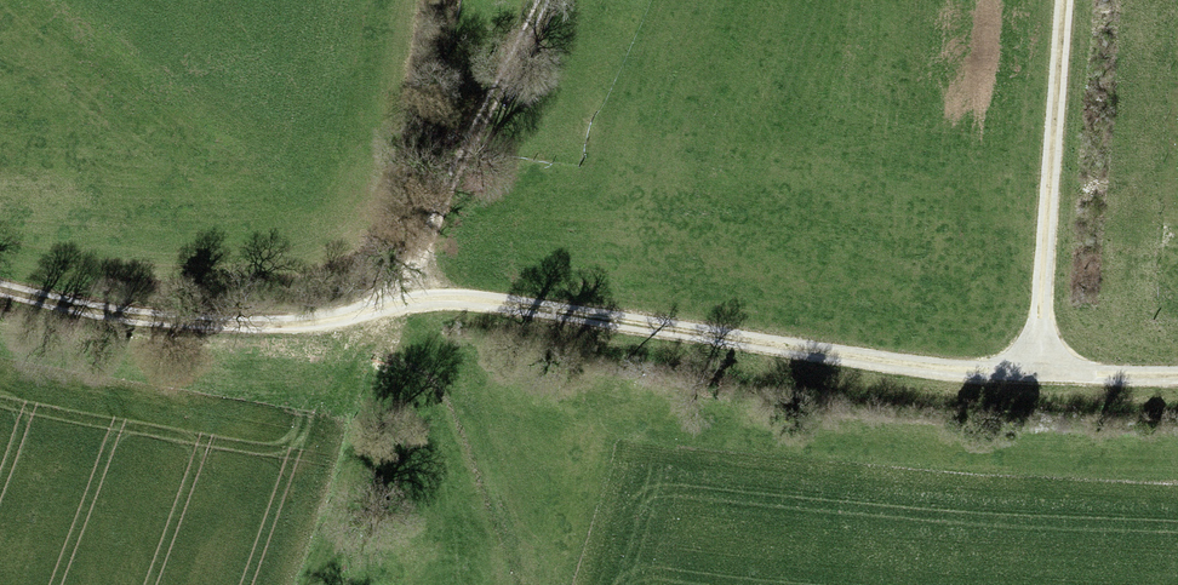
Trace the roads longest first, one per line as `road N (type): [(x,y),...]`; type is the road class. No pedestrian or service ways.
road 1 (track): [(1066,0),(1036,367),(920,364),(469,301),(398,302),(290,326),(158,327),(0,293)]
road 2 (track): [(547,0),(452,173),(398,302)]
road 3 (track): [(1036,367),(1177,372)]

